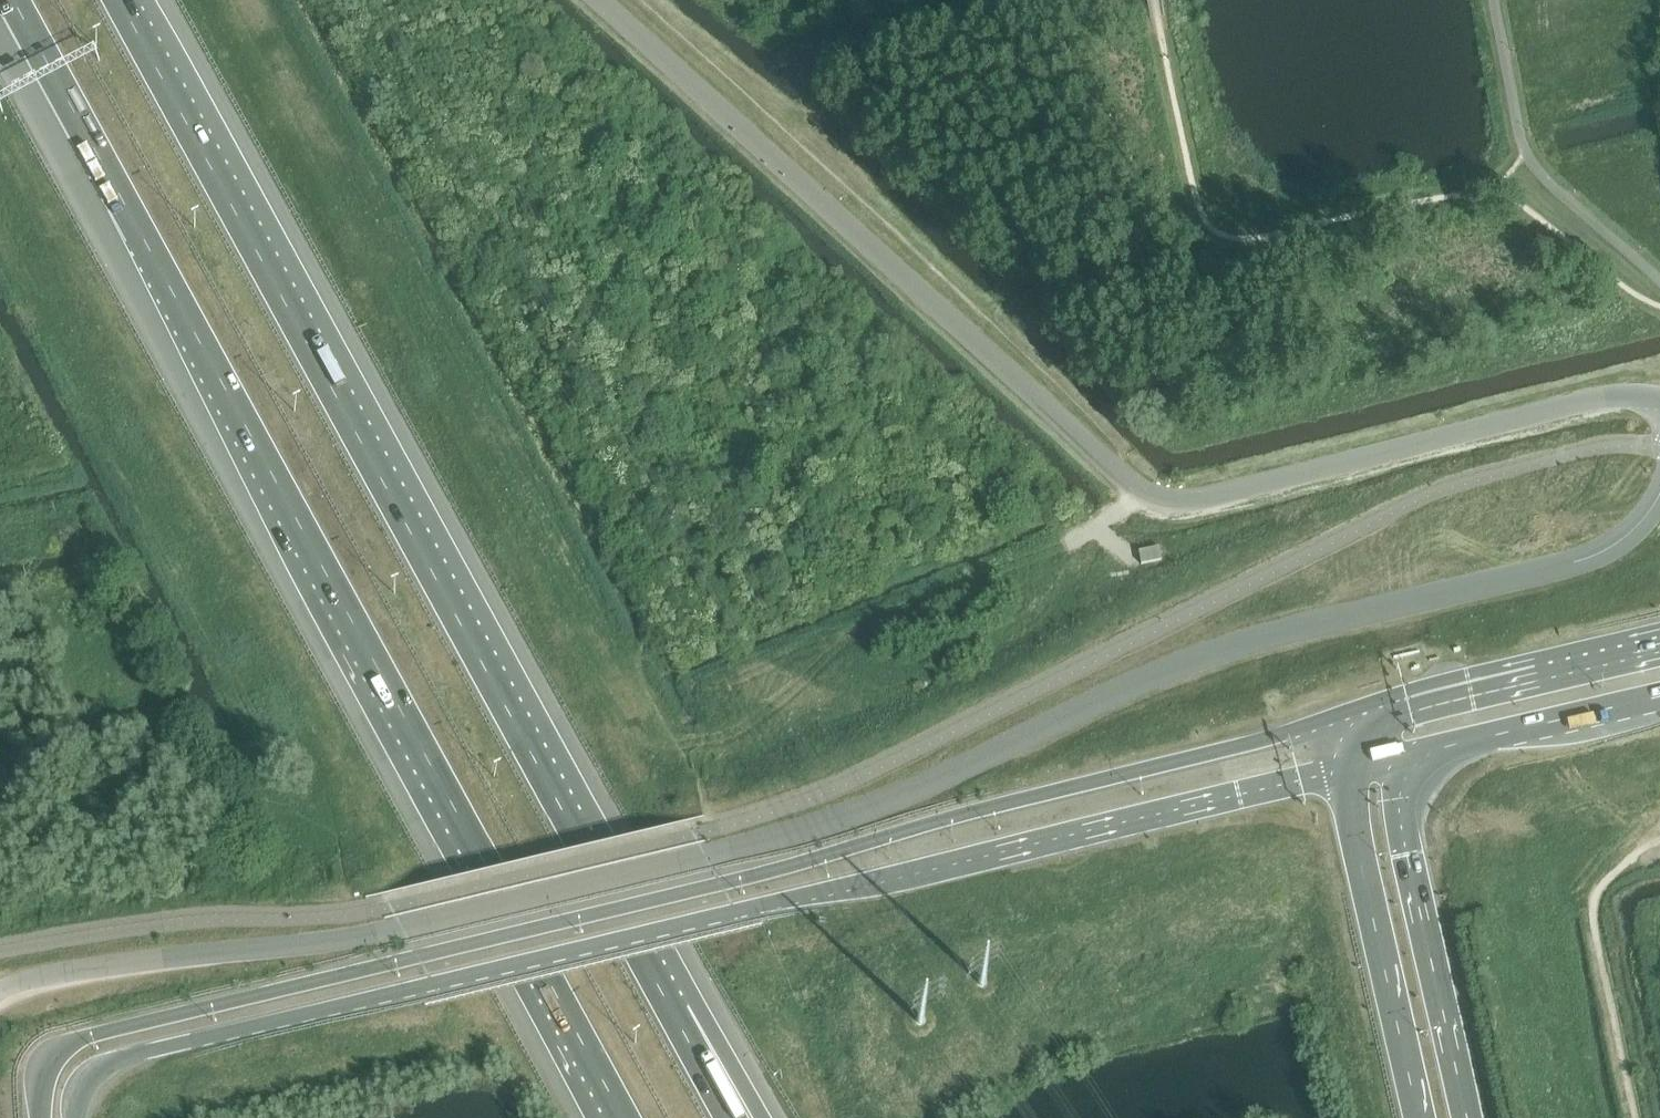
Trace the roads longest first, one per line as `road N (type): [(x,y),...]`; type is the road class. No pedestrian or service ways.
road 1 (motorway): [(14,0),(622,1117)]
road 2 (unclassified): [(1659,401),(1569,407),(1205,500),(1166,499),(1119,476),(595,0)]
road 3 (primary): [(1402,715),(1308,726),(726,882),(185,1013)]
road 4 (primary): [(193,1041),(1356,768)]
road 5 (motorway): [(672,1013),(119,0)]
road 6 (unclassified): [(1646,518),(1595,556),(1239,643),(813,831),(715,854)]
road 7 (track): [(1140,488),(1108,520),(1060,602),(994,646),(681,752)]
road 8 (unclassified): [(390,930),(61,972),(0,996)]
road 9 (motorway): [(1467,1117),(1400,812),(1407,776),(1436,749)]
road 10 (motorway): [(1356,768),(1352,805),(1361,866),(1419,1117)]
road 11 (unclassified): [(390,930),(715,854)]
road 12 (primary): [(1659,653),(1402,715)]
road 13 (primary): [(1436,749),(1659,697)]
road 14 (motorway): [(185,1013),(48,1055),(36,1085),(39,1117)]
road 15 (motorway): [(70,1117),(73,1089),(94,1070),(193,1041)]
road 16 (motorway): [(741,1117),(672,1013)]

